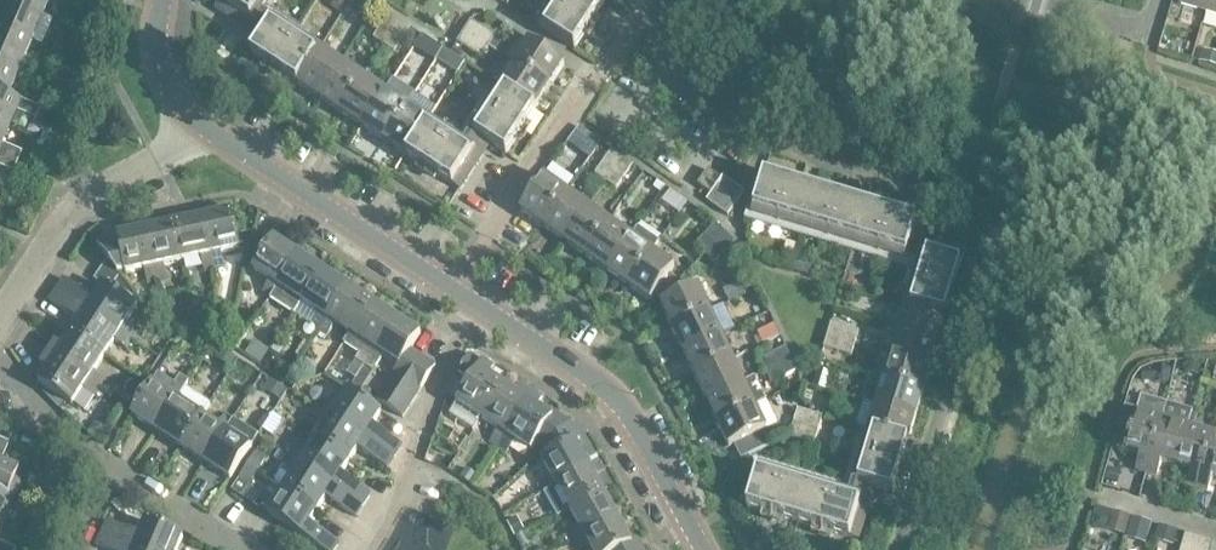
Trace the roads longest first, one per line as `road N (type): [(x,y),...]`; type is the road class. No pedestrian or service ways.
road 1 (residential): [(900,549),(985,259),(979,218),(969,205),(814,156),(636,29)]
road 2 (tertiary): [(703,549),(616,398),(476,301)]
road 3 (residential): [(454,288),(588,81),(602,80),(636,29)]
road 4 (tertiary): [(454,288),(199,123)]
road 5 (unclassified): [(0,318),(75,200),(159,158),(199,123)]
road 6 (residential): [(374,549),(476,301)]
road 7 (residential): [(239,549),(107,468)]
road 8 (residential): [(1035,0),(1151,32),(1162,0)]
road 9 (tertiary): [(199,123),(162,69),(163,0)]
road 10 (residential): [(1091,493),(1215,529)]

